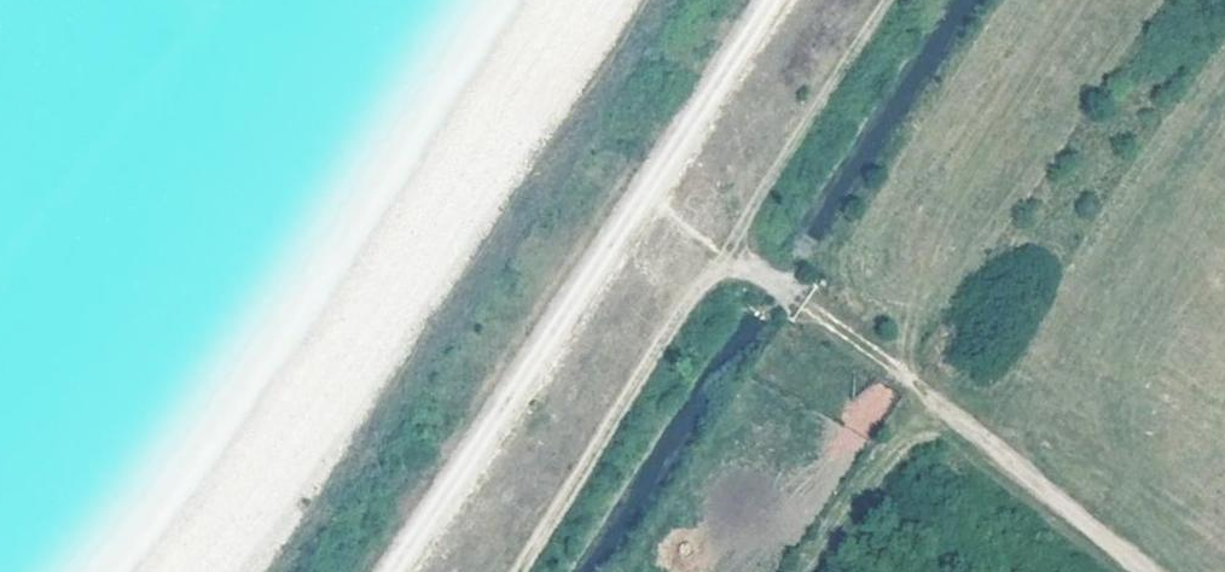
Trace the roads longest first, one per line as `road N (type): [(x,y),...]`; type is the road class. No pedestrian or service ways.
road 1 (track): [(393,571),(773,0)]
road 2 (track): [(1147,571),(726,252)]
road 3 (track): [(726,252),(519,571)]
road 4 (track): [(890,0),(726,252)]
road 5 (track): [(925,407),(810,571)]

